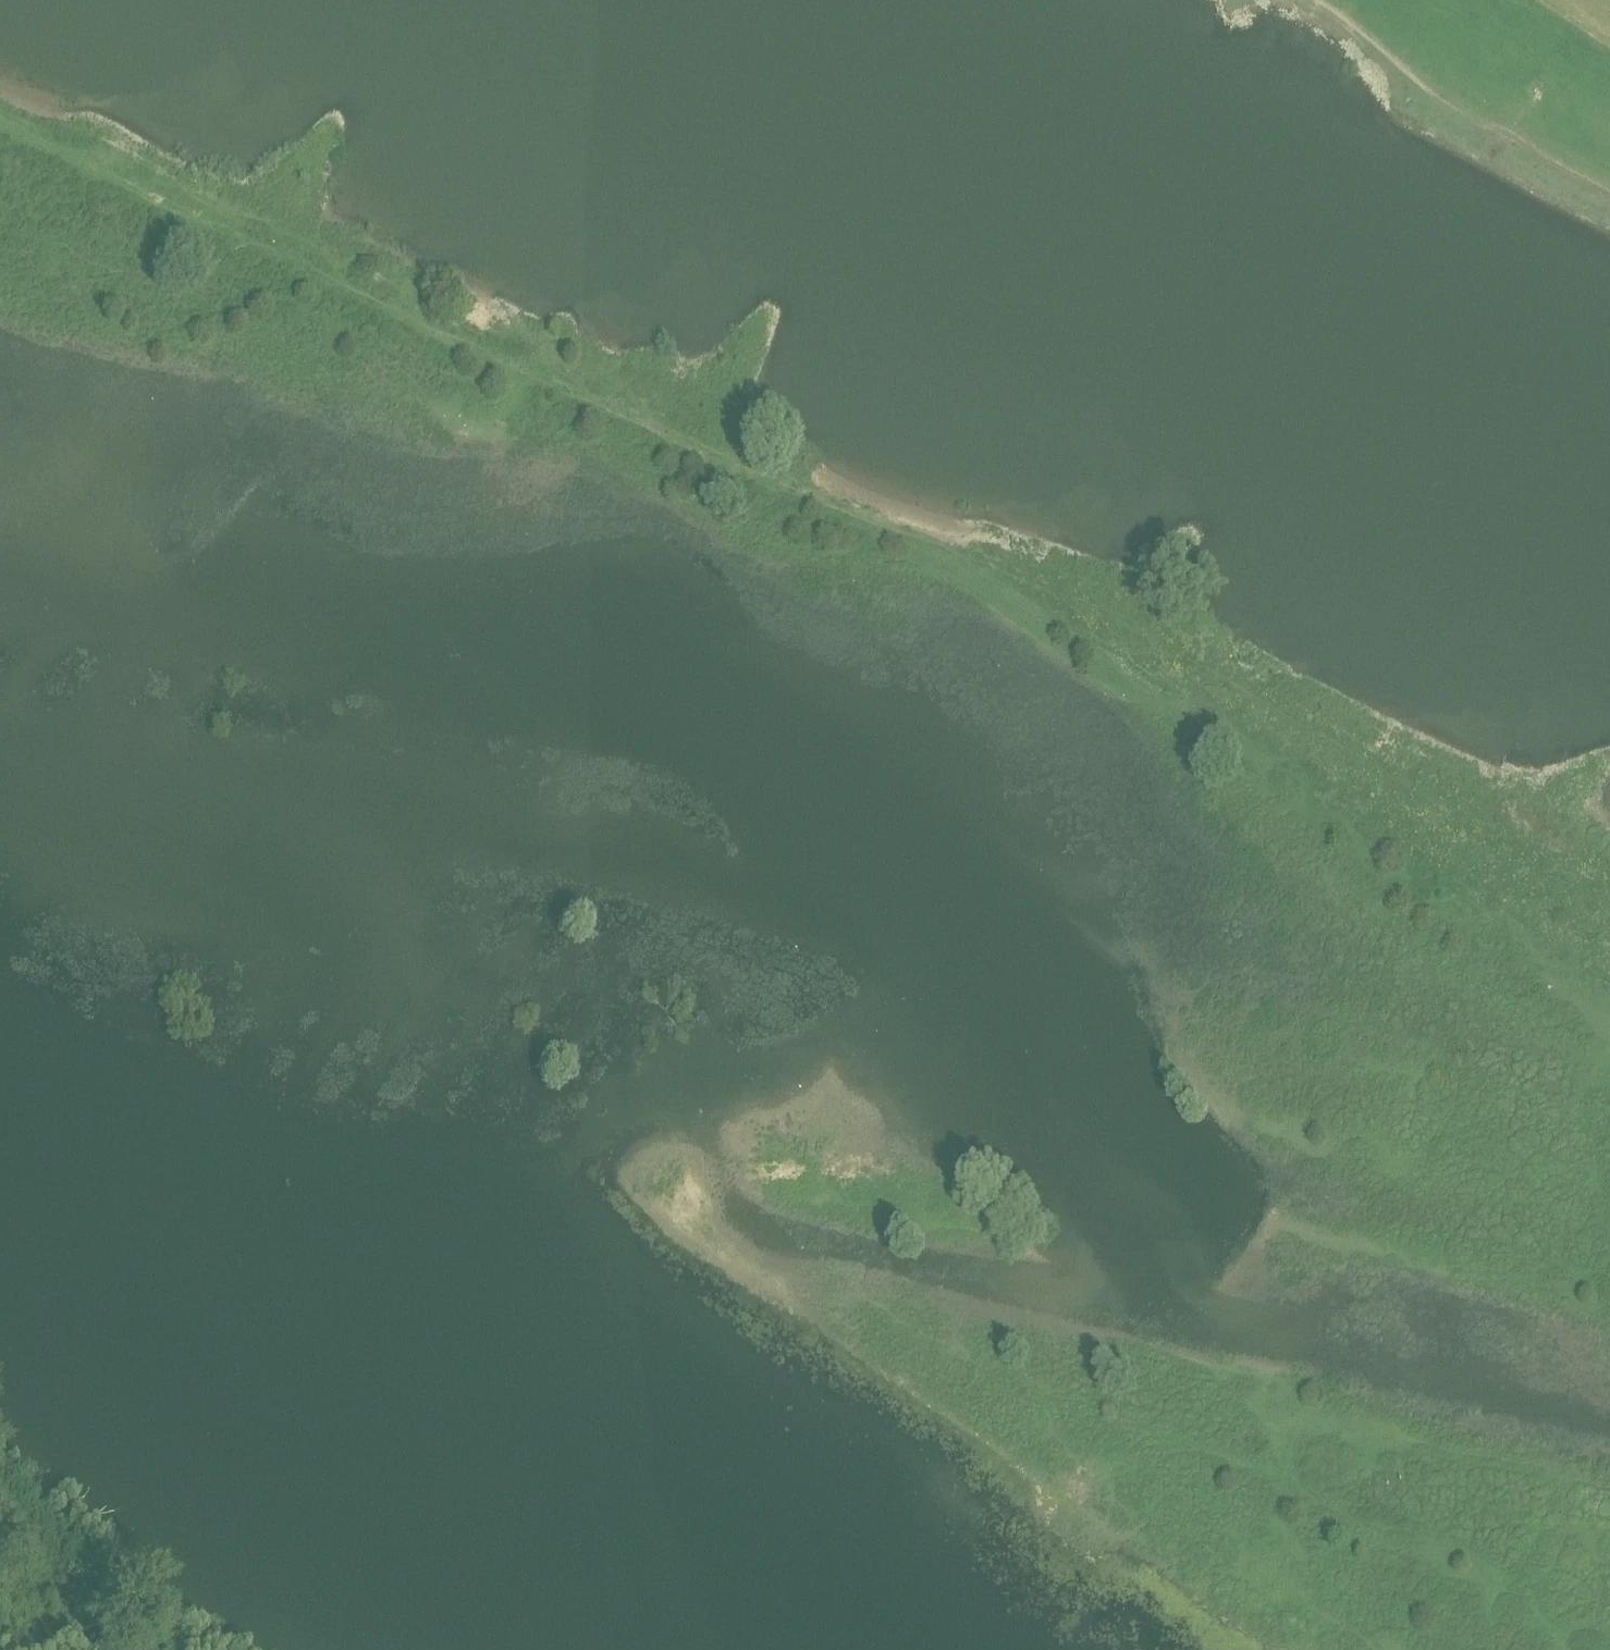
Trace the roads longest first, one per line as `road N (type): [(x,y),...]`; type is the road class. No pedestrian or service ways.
road 1 (track): [(0,110),(387,290),(469,346),(838,495),(1209,672),(1609,889)]

